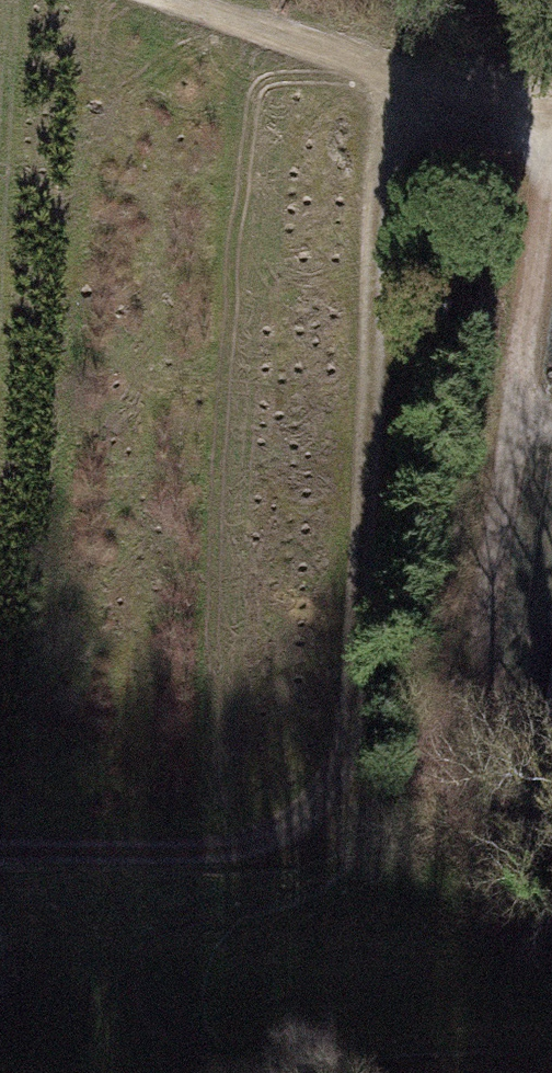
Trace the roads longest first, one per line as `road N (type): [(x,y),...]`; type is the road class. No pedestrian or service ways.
road 1 (track): [(331,824),(354,732),(398,71)]
road 2 (track): [(0,851),(270,850),(331,824)]
road 3 (track): [(168,0),(398,71)]
road 4 (track): [(398,71),(551,96)]

